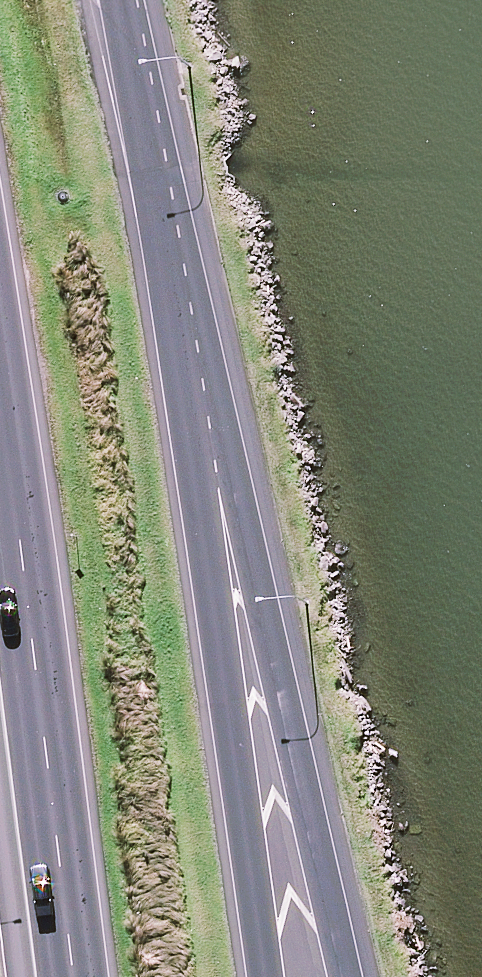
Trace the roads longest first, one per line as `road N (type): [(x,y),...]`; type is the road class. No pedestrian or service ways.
road 1 (primary): [(183,325),(347,976)]
road 2 (secondary): [(183,325),(269,976)]
road 3 (primary): [(47,976),(0,602)]
road 4 (primary): [(117,0),(183,325)]

